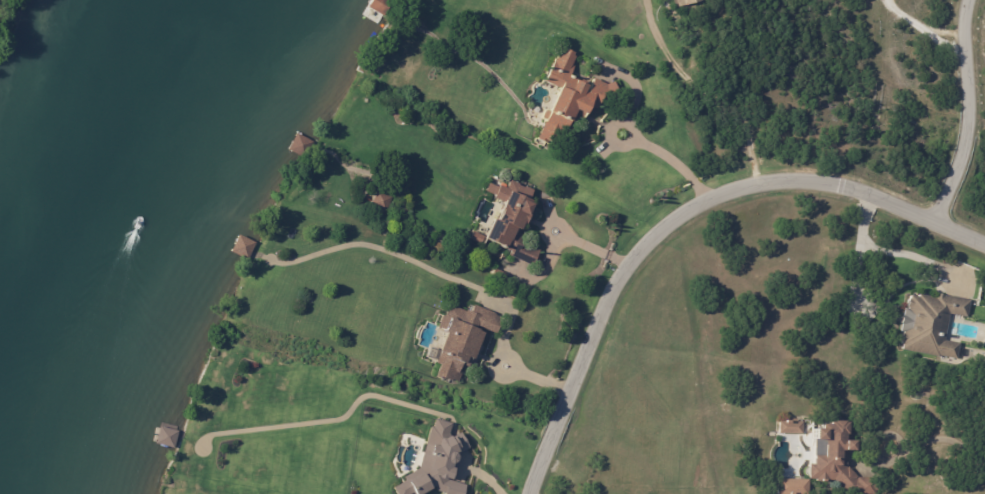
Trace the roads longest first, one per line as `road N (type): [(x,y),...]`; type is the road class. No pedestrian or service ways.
road 1 (residential): [(984,252),(866,201),(803,186),(749,189),(682,216),(644,247),(602,308),(531,493)]
road 2 (residential): [(969,0),(975,102),(927,228)]

